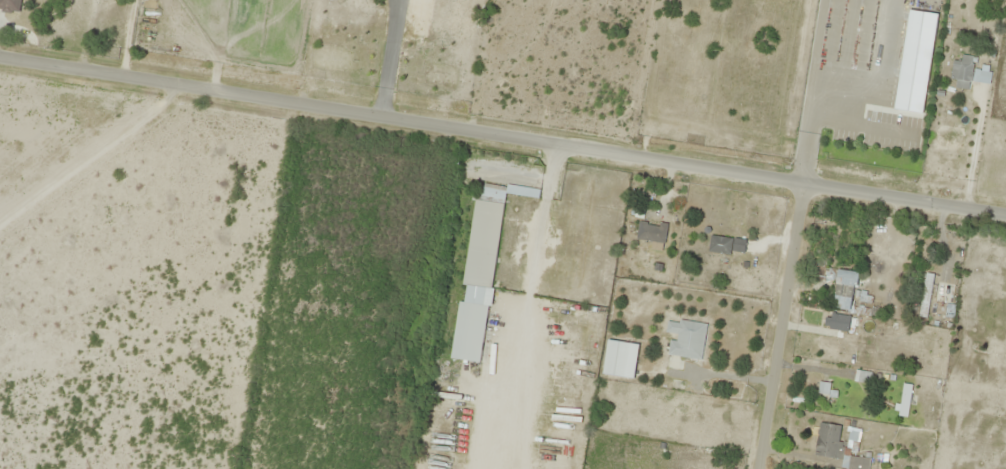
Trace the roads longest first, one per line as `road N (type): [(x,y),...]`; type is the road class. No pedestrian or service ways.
road 1 (tertiary): [(1005,214),(0,61)]
road 2 (residential): [(764,468),(792,182)]

